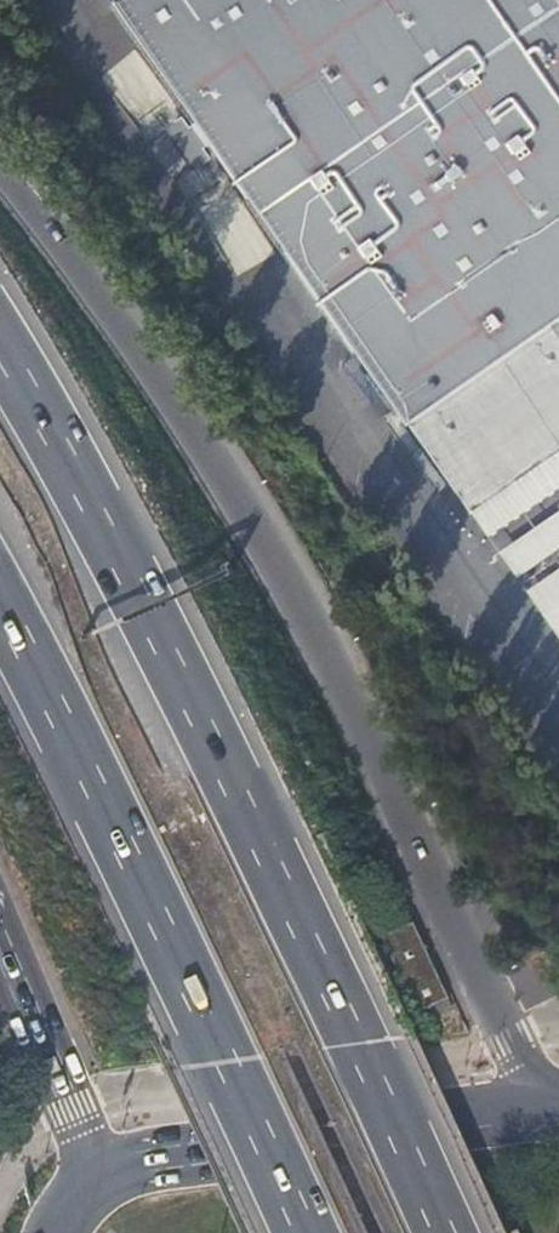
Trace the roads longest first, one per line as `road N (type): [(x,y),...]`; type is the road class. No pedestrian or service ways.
road 1 (motorway): [(553,1112),(393,778),(259,527),(149,366),(0,170)]
road 2 (motorway): [(442,1232),(248,801),(133,575),(0,344)]
road 3 (motorway): [(0,599),(65,721),(302,1232)]
road 4 (secondary): [(553,1112),(182,1159),(105,1180)]
road 5 (motorway): [(0,942),(105,1180)]

